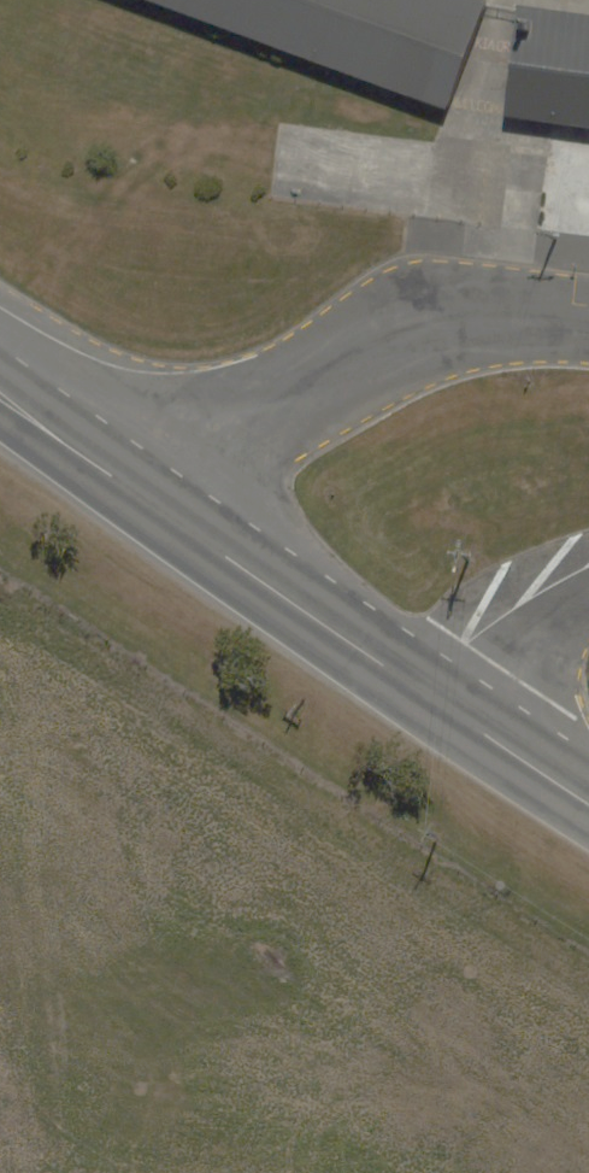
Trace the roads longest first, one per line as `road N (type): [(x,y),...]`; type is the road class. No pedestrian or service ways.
road 1 (residential): [(172,520),(271,415),(377,347),(451,324),(588,335)]
road 2 (secondary): [(172,520),(469,724)]
road 3 (secondary): [(0,397),(172,520)]
road 4 (residential): [(588,602),(509,673),(469,724)]
road 5 (secondary): [(469,724),(588,805)]

